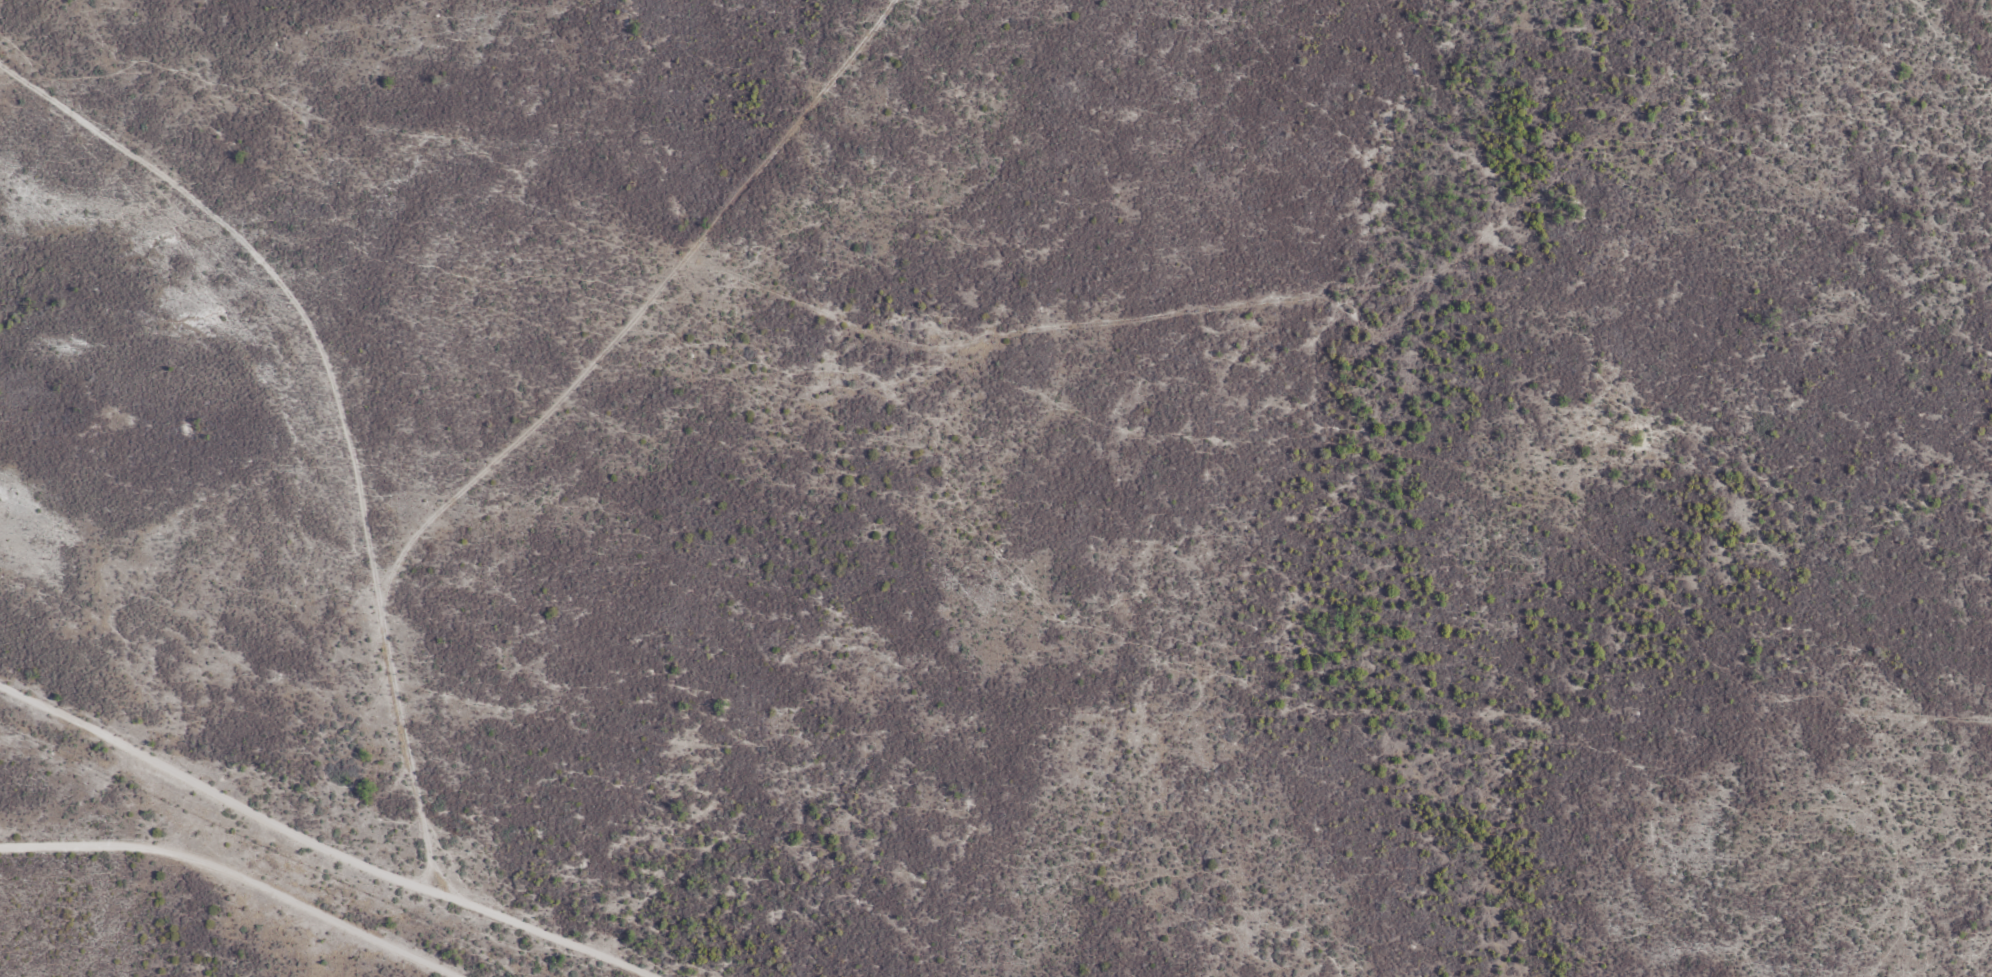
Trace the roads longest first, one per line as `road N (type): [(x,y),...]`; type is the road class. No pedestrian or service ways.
road 1 (residential): [(649,976),(378,869),(0,681)]
road 2 (residential): [(481,976),(180,848),(0,848)]

